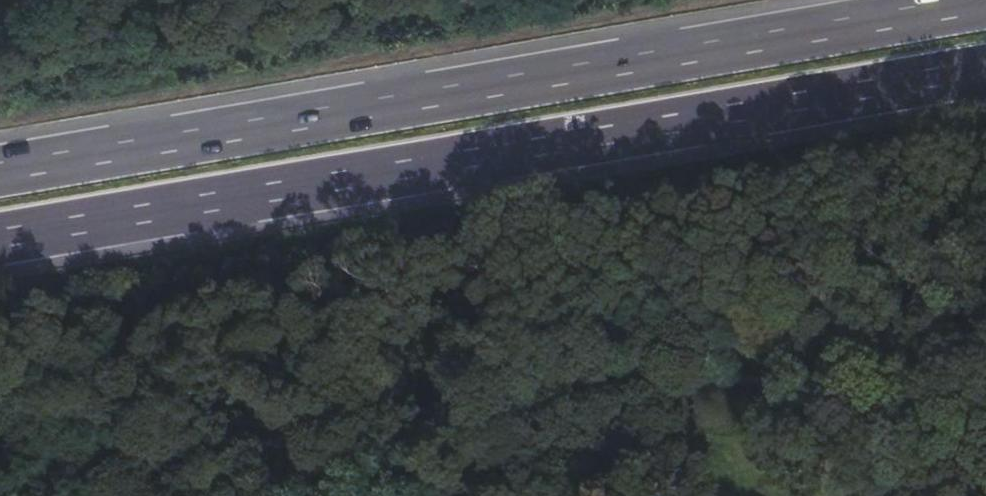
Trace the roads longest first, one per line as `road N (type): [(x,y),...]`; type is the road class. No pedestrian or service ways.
road 1 (motorway): [(0,239),(985,70)]
road 2 (motorway): [(985,1),(0,169)]
road 3 (track): [(922,346),(587,389),(0,488)]
road 4 (track): [(957,495),(922,346)]

